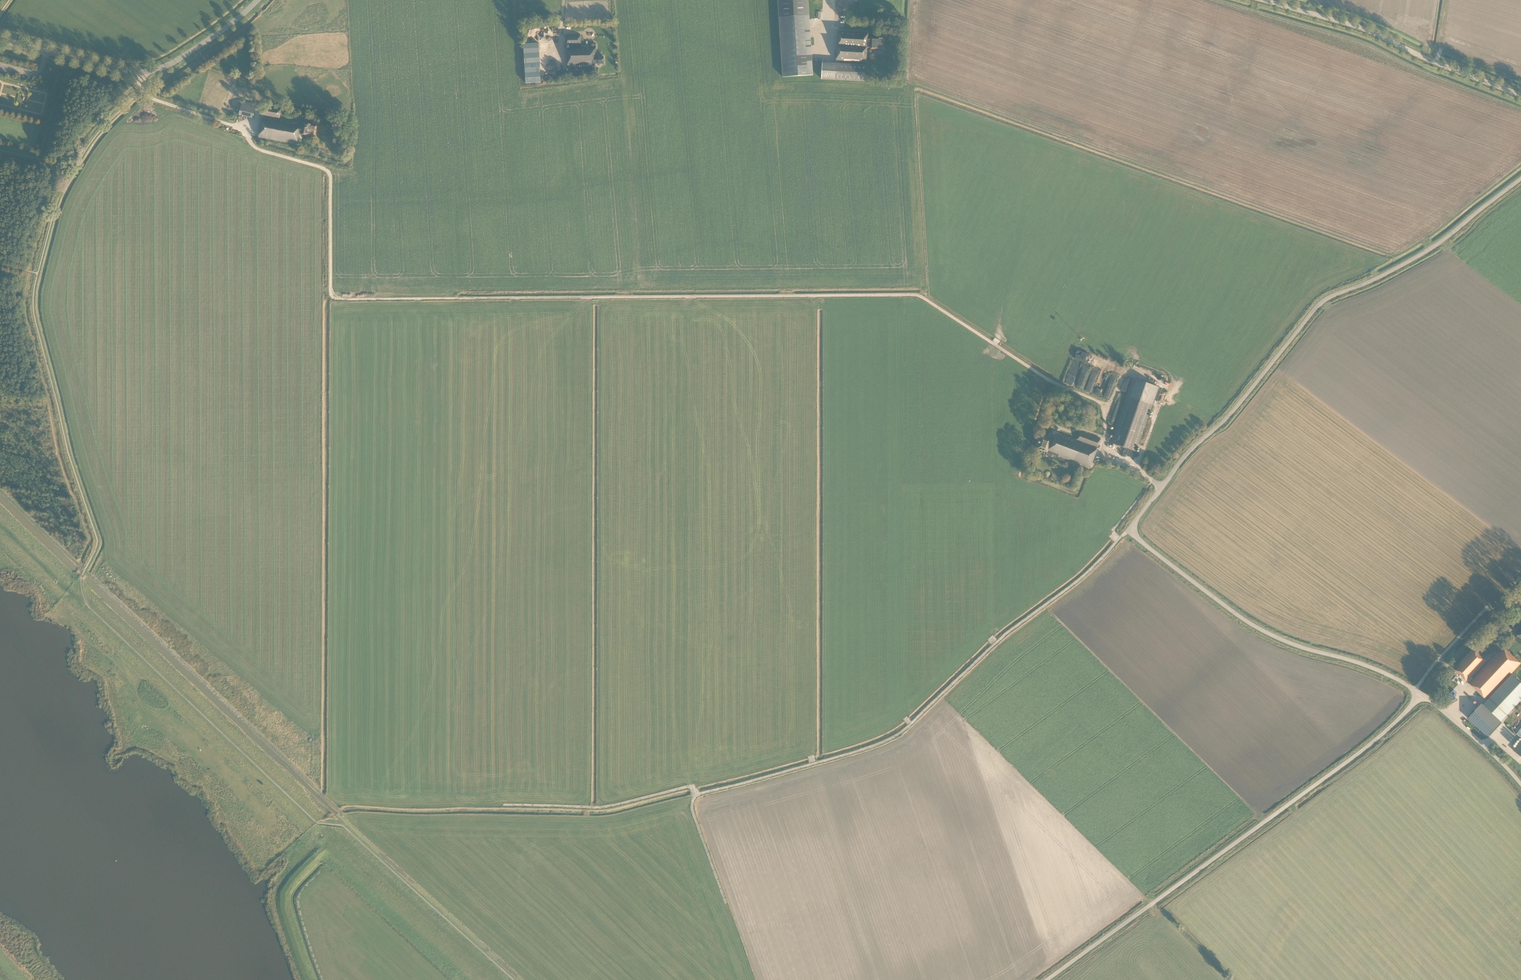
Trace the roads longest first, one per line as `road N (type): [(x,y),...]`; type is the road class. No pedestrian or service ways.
road 1 (unclassified): [(1422,693),(1239,616),(1139,539),(1134,524),(1316,307),(1429,249),(1520,178)]
road 2 (unclassified): [(1047,979),(1355,755),(1422,693)]
road 3 (tertiary): [(1520,95),(1373,32),(1267,0)]
road 4 (tertiary): [(140,73),(0,40)]
road 5 (tertiary): [(140,73),(179,59),(258,0)]
road 6 (unclassified): [(1520,784),(1422,693)]

